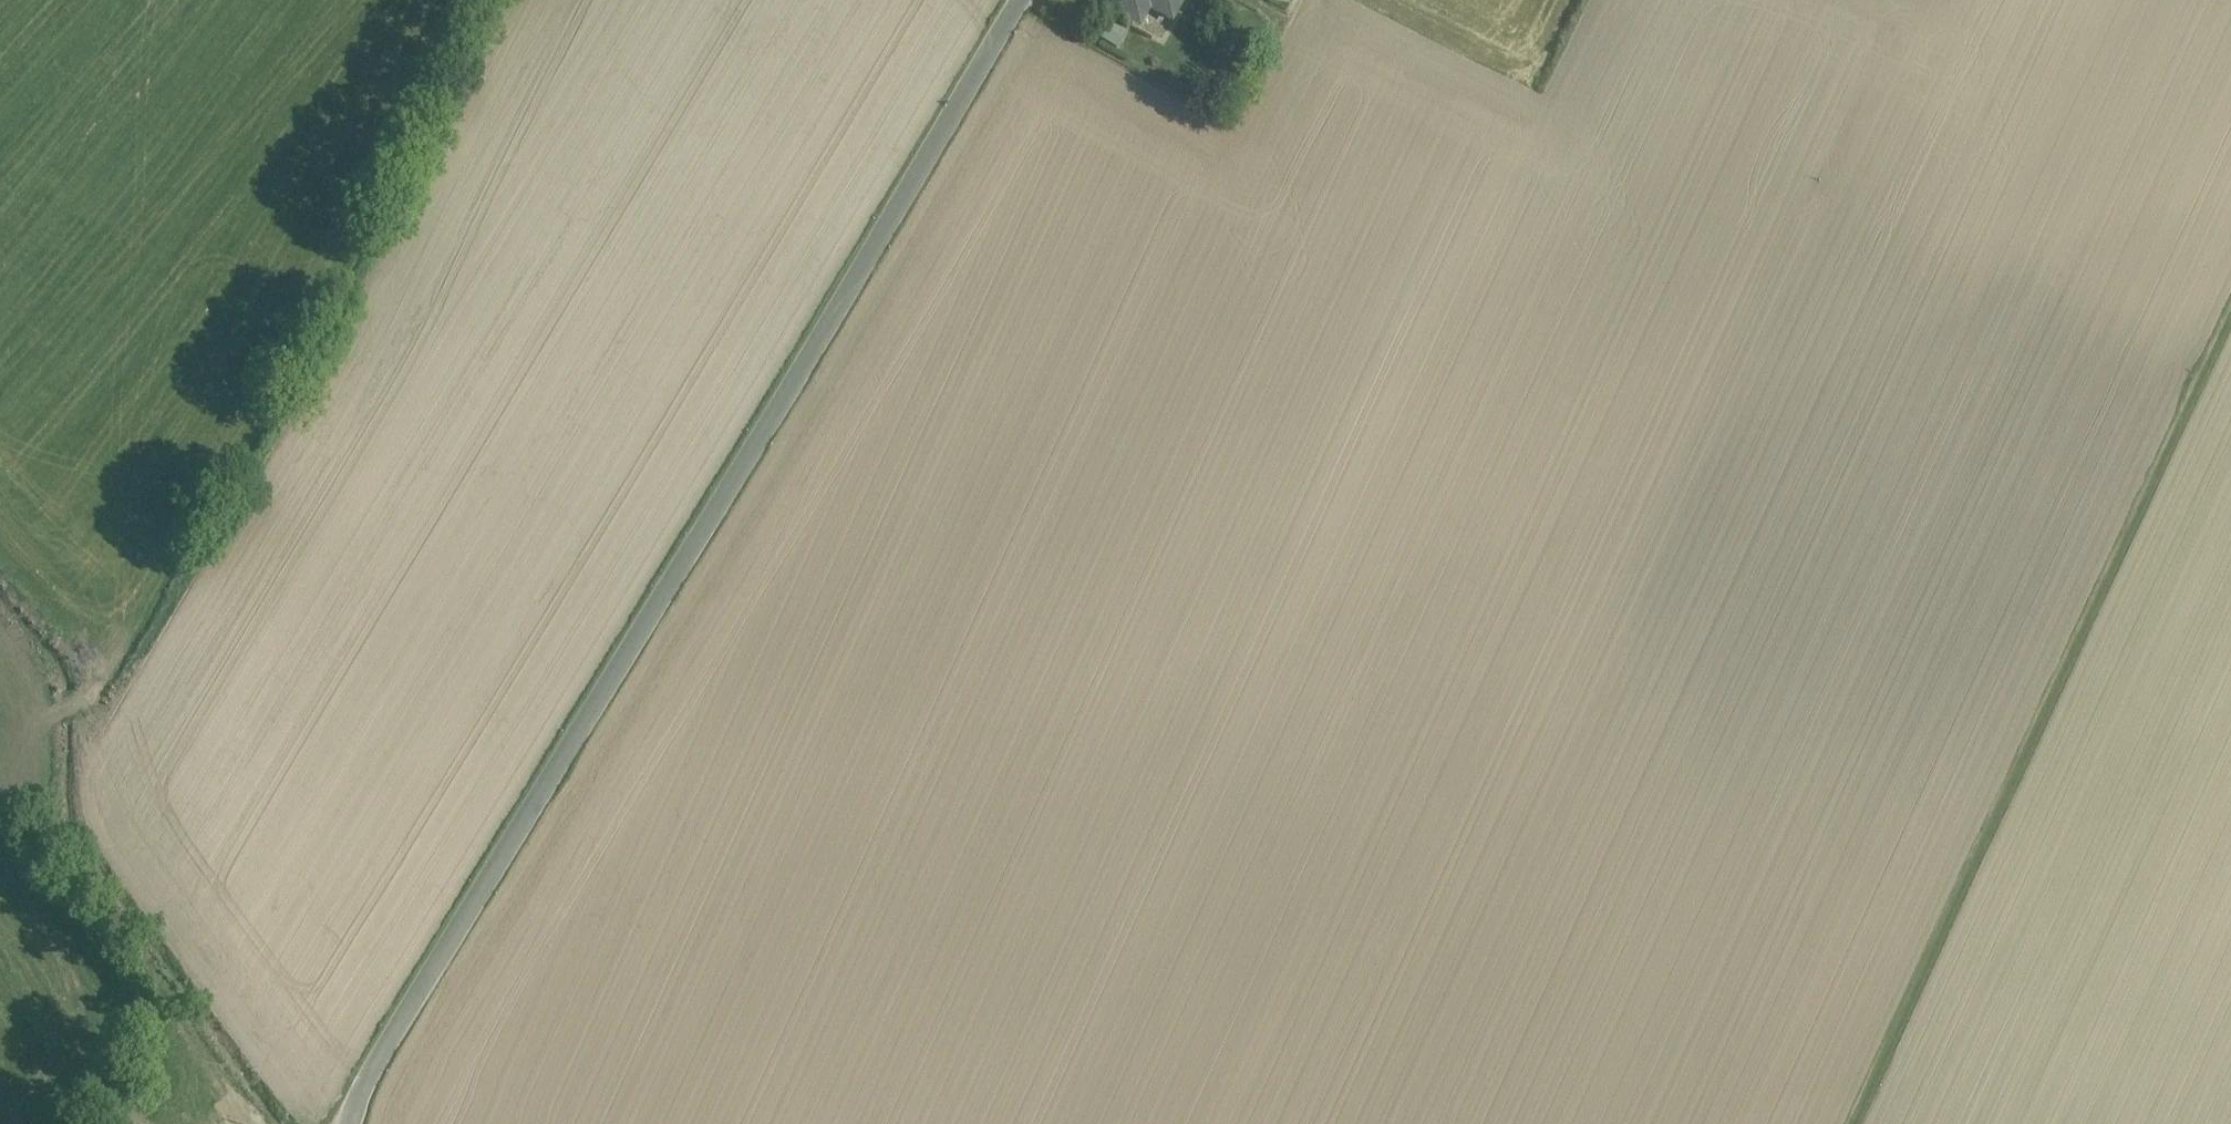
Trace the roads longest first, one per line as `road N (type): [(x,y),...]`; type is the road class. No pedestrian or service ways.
road 1 (unclassified): [(1022,0),(403,1018),(363,1091),(358,1123)]
road 2 (track): [(2230,311),(1855,1123)]

